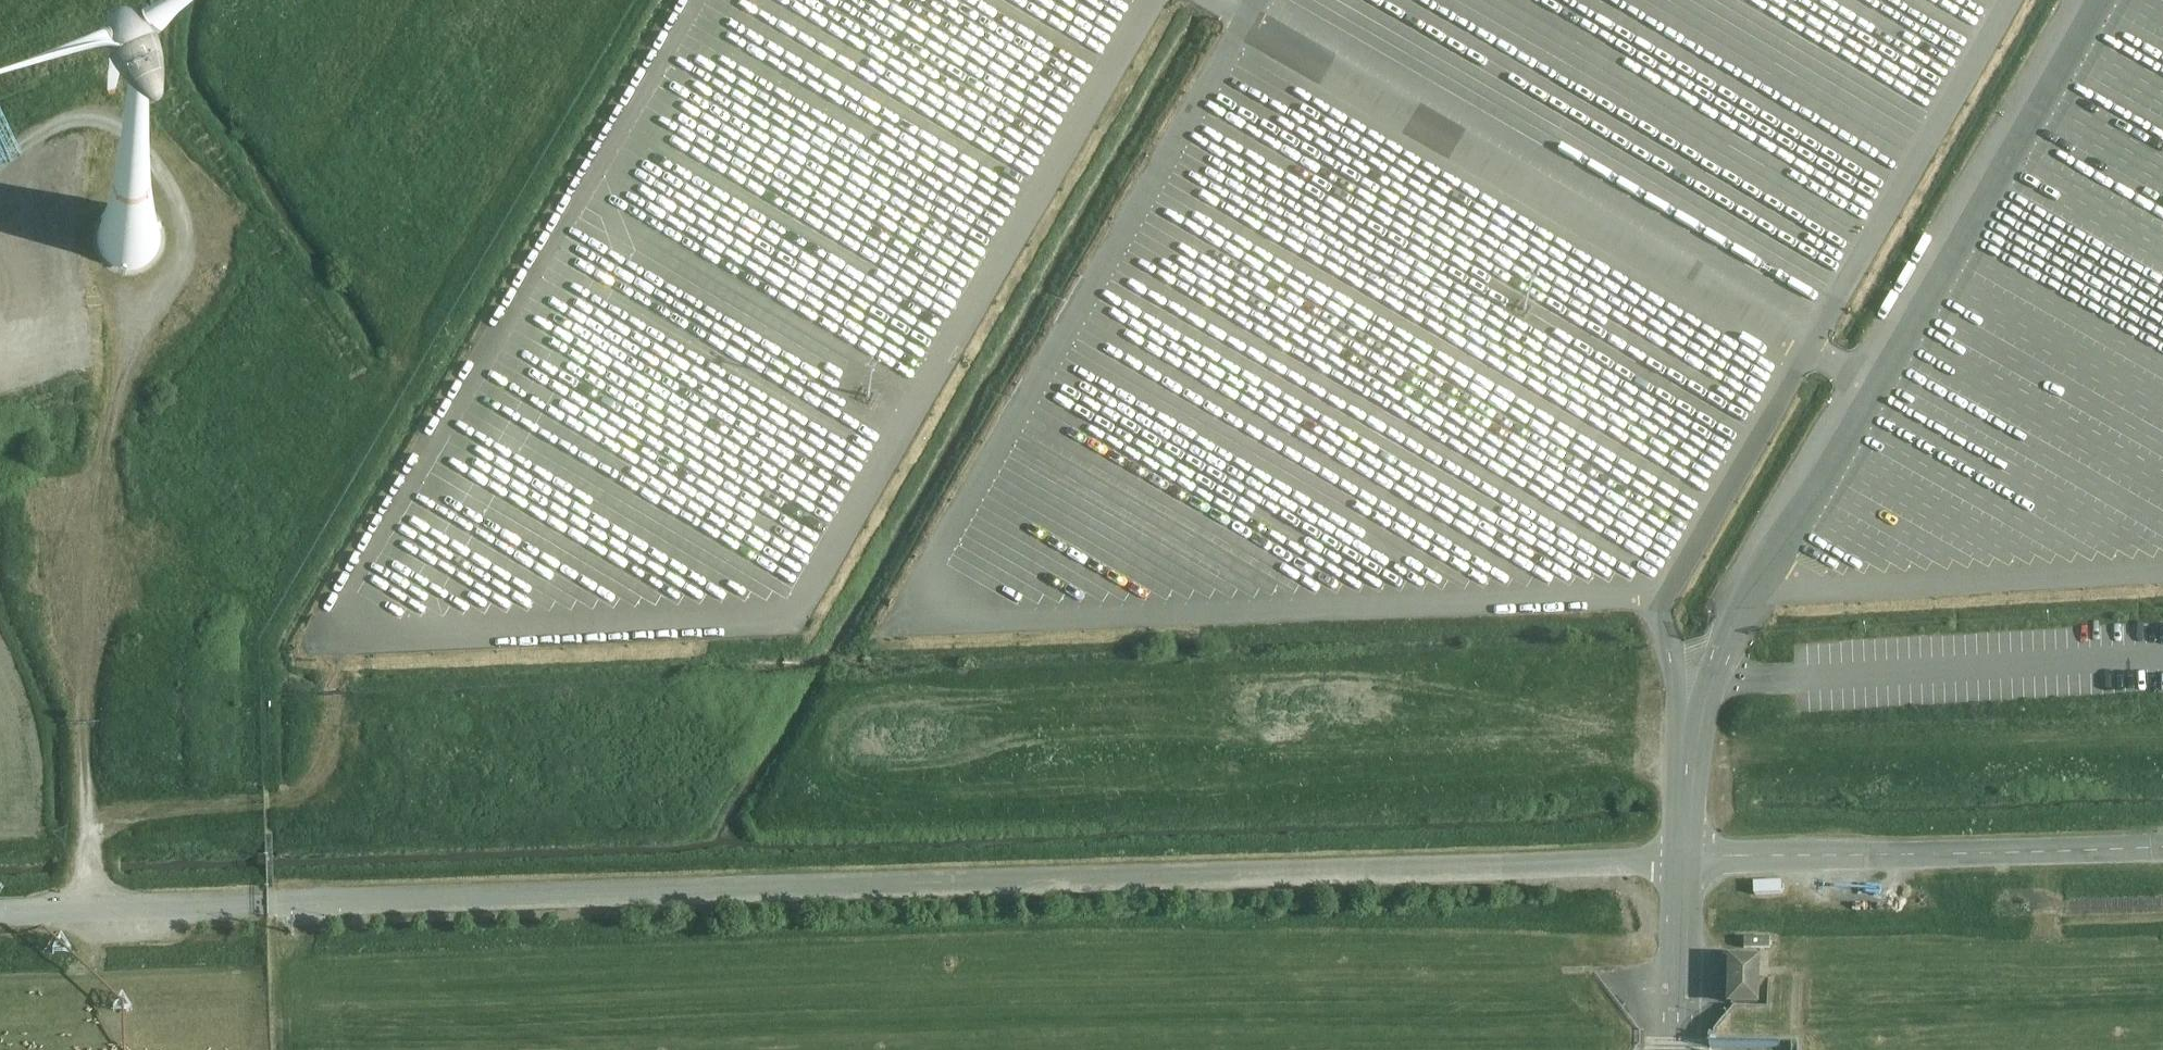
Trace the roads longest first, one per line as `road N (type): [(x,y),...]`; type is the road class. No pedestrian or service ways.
road 1 (unclassified): [(1654,594),(906,614),(1243,16)]
road 2 (unclassified): [(262,904),(1683,860)]
road 3 (unclassified): [(700,0),(317,639)]
road 4 (unclassified): [(1243,16),(1877,383)]
road 5 (track): [(0,357),(117,319),(92,914)]
road 6 (unclassified): [(1683,860),(2162,846)]
road 7 (unclassified): [(2099,0),(1877,383)]
road 8 (unclassified): [(1758,588),(2162,568)]
road 9 (track): [(335,638),(333,729),(312,780),(275,797),(160,805),(96,820)]
road 10 (unclassified): [(262,904),(0,916)]
road 11 (unclassified): [(1877,383),(1758,588)]
road 12 (unclassified): [(1758,588),(1704,685),(1687,768)]
road 13 (unclassified): [(1683,860),(1678,1049)]
road 14 (unclassified): [(1654,594),(1679,679),(1687,768)]

